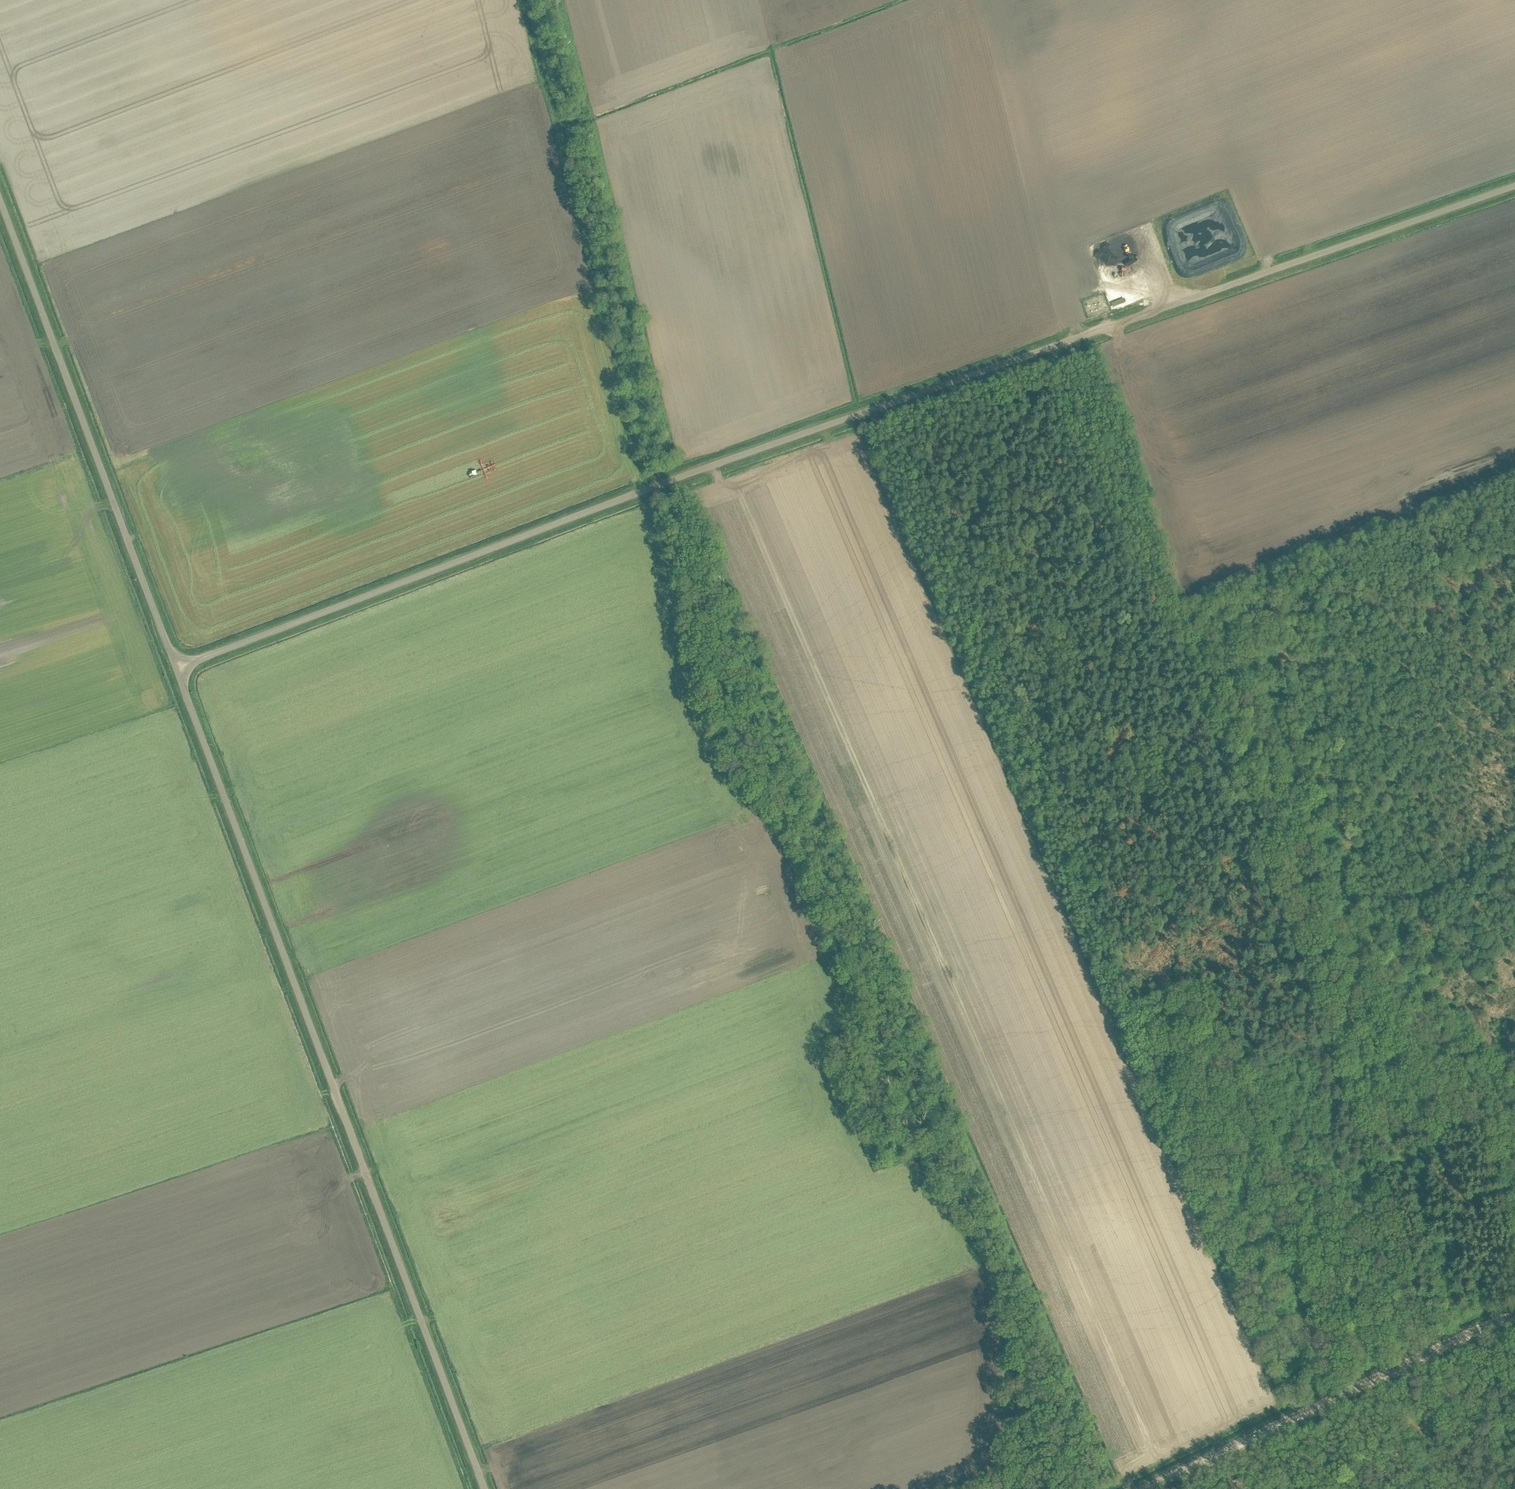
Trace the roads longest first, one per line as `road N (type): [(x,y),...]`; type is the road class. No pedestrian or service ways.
road 1 (unclassified): [(176,670),(658,486),(1514,186)]
road 2 (unclassified): [(484,1488),(176,670)]
road 3 (unclassified): [(176,670),(0,199)]
road 4 (tertiary): [(1147,1488),(1514,1316)]

